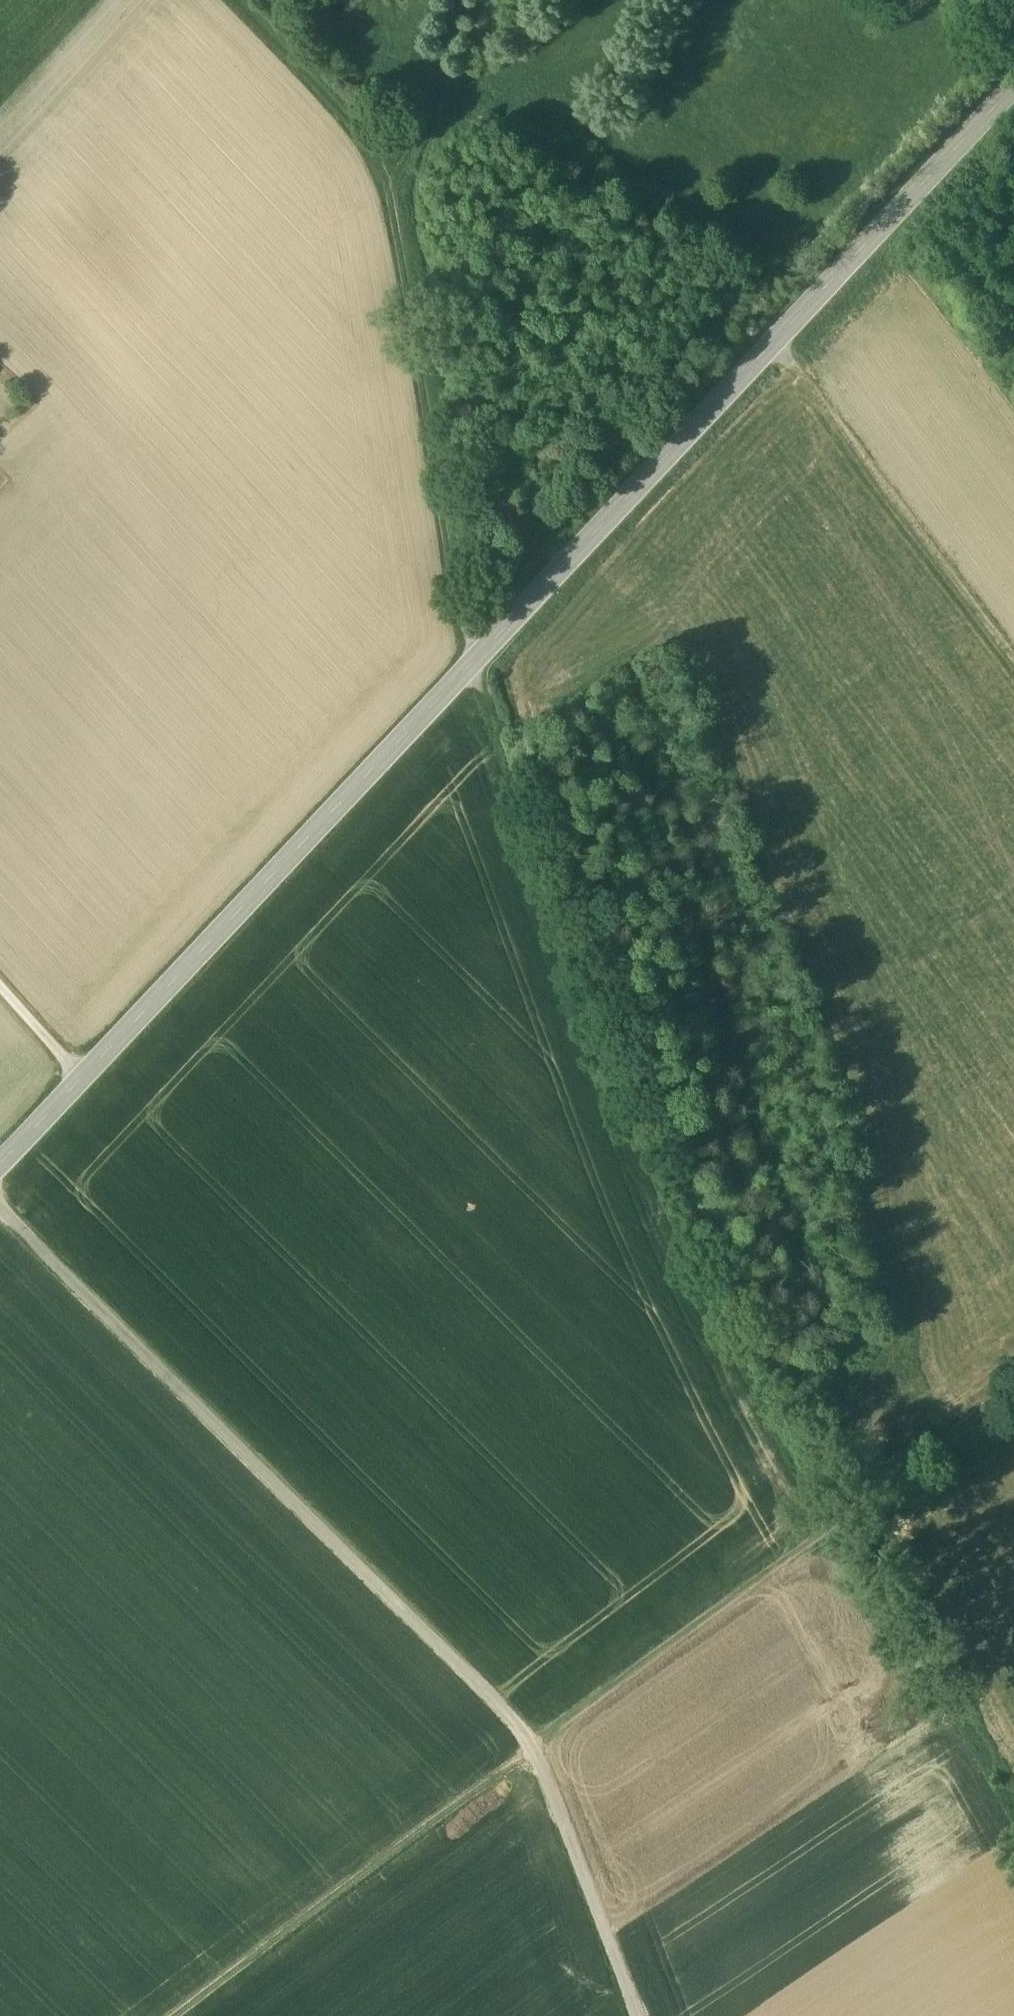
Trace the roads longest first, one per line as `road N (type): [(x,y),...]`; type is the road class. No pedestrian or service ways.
road 1 (unclassified): [(1013,92),(0,1167)]
road 2 (track): [(636,2015),(529,1740),(0,1210)]
road 3 (track): [(858,1531),(643,1122),(479,658)]
road 4 (track): [(229,0),(408,181),(479,658)]
road 5 (track): [(1013,1421),(537,1758)]
road 6 (track): [(197,2015),(537,1758)]
road 7 (track): [(774,344),(1013,659)]
road 8 (track): [(408,181),(409,137),(443,0)]

